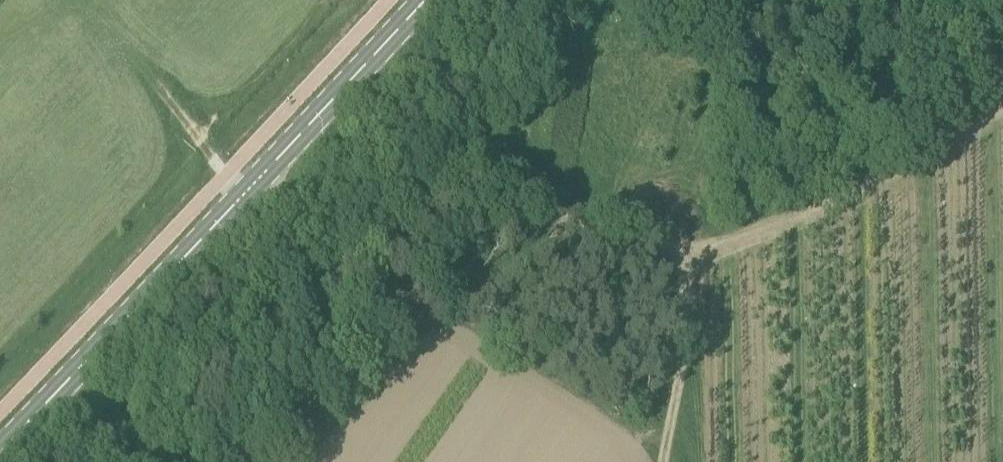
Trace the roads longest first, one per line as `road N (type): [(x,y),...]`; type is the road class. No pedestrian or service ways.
road 1 (secondary): [(0,452),(426,0)]
road 2 (track): [(700,255),(617,246),(453,210),(248,193),(222,173),(167,88)]
road 3 (track): [(1002,116),(864,192),(700,255)]
road 4 (track): [(700,255),(665,423)]

